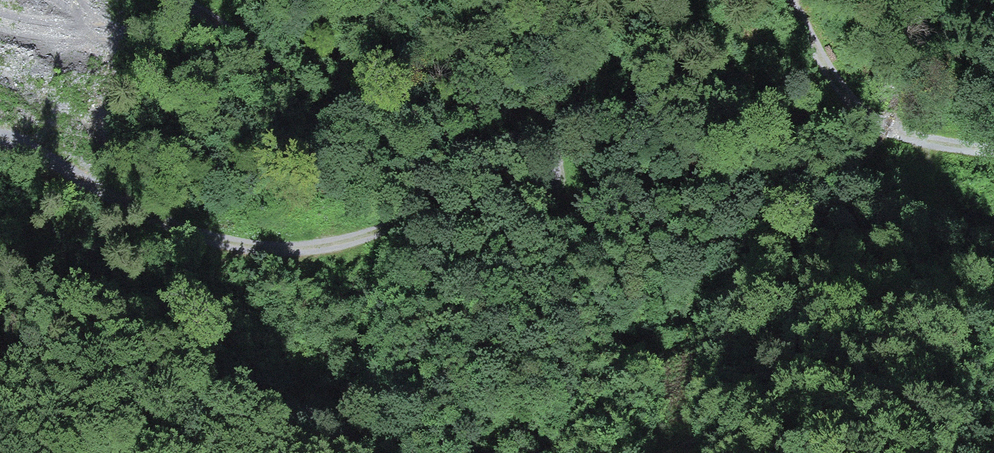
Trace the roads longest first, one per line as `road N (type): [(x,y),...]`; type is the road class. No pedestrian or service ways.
road 1 (track): [(185,0),(351,139),(427,162),(529,149),(546,156),(544,194),(447,205),(349,243),(247,247),(207,241),(128,210),(40,153),(0,137)]
road 2 (track): [(993,151),(878,122),(793,0)]

